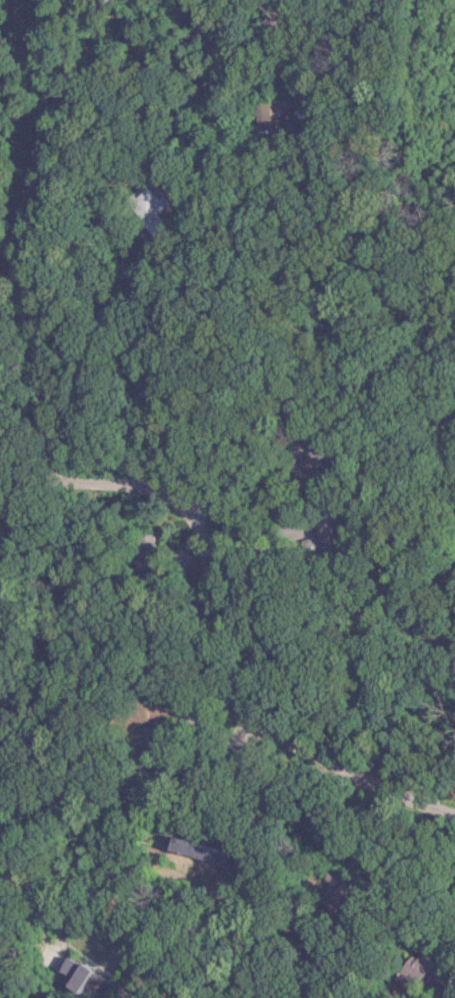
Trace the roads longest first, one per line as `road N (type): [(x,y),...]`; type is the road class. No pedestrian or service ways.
road 1 (residential): [(454,832),(338,781),(223,713),(201,663),(186,546),(171,516),(141,498),(0,494)]
road 2 (residential): [(55,492),(11,309),(25,268),(25,156),(3,0)]
road 3 (residential): [(0,883),(35,893),(123,882),(208,905),(234,934),(244,997)]
road 4 (residential): [(259,739),(0,827)]

